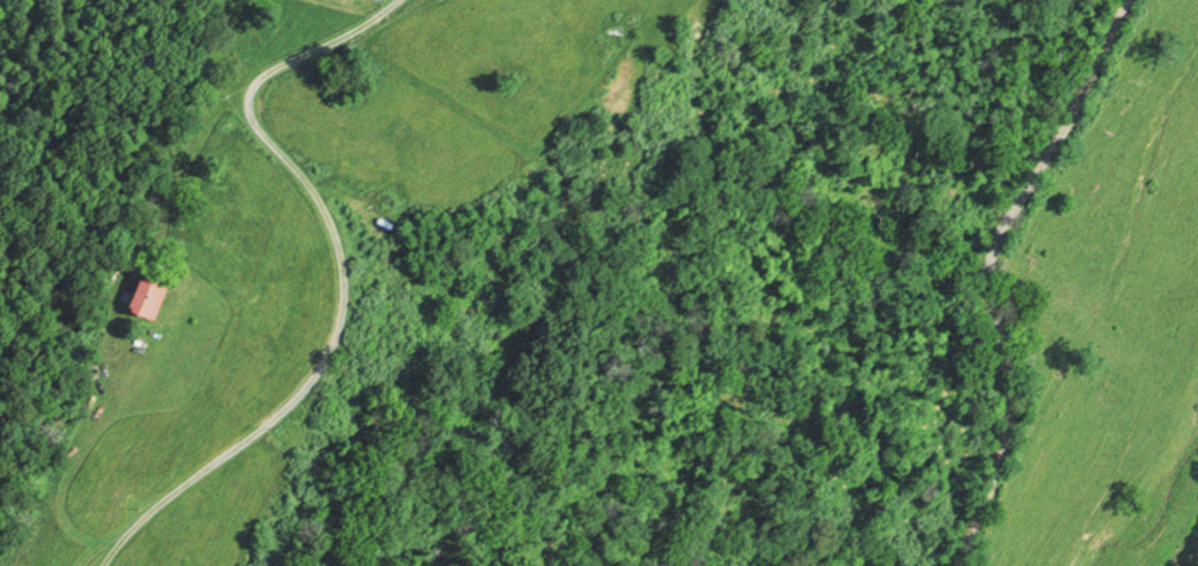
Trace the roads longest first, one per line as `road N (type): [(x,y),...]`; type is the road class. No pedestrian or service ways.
road 1 (residential): [(146,565),(332,390),(366,331),(359,107),(417,23),(619,0)]
road 2 (residential): [(1192,0),(1171,81),(1059,297),(1046,383),(957,565)]

